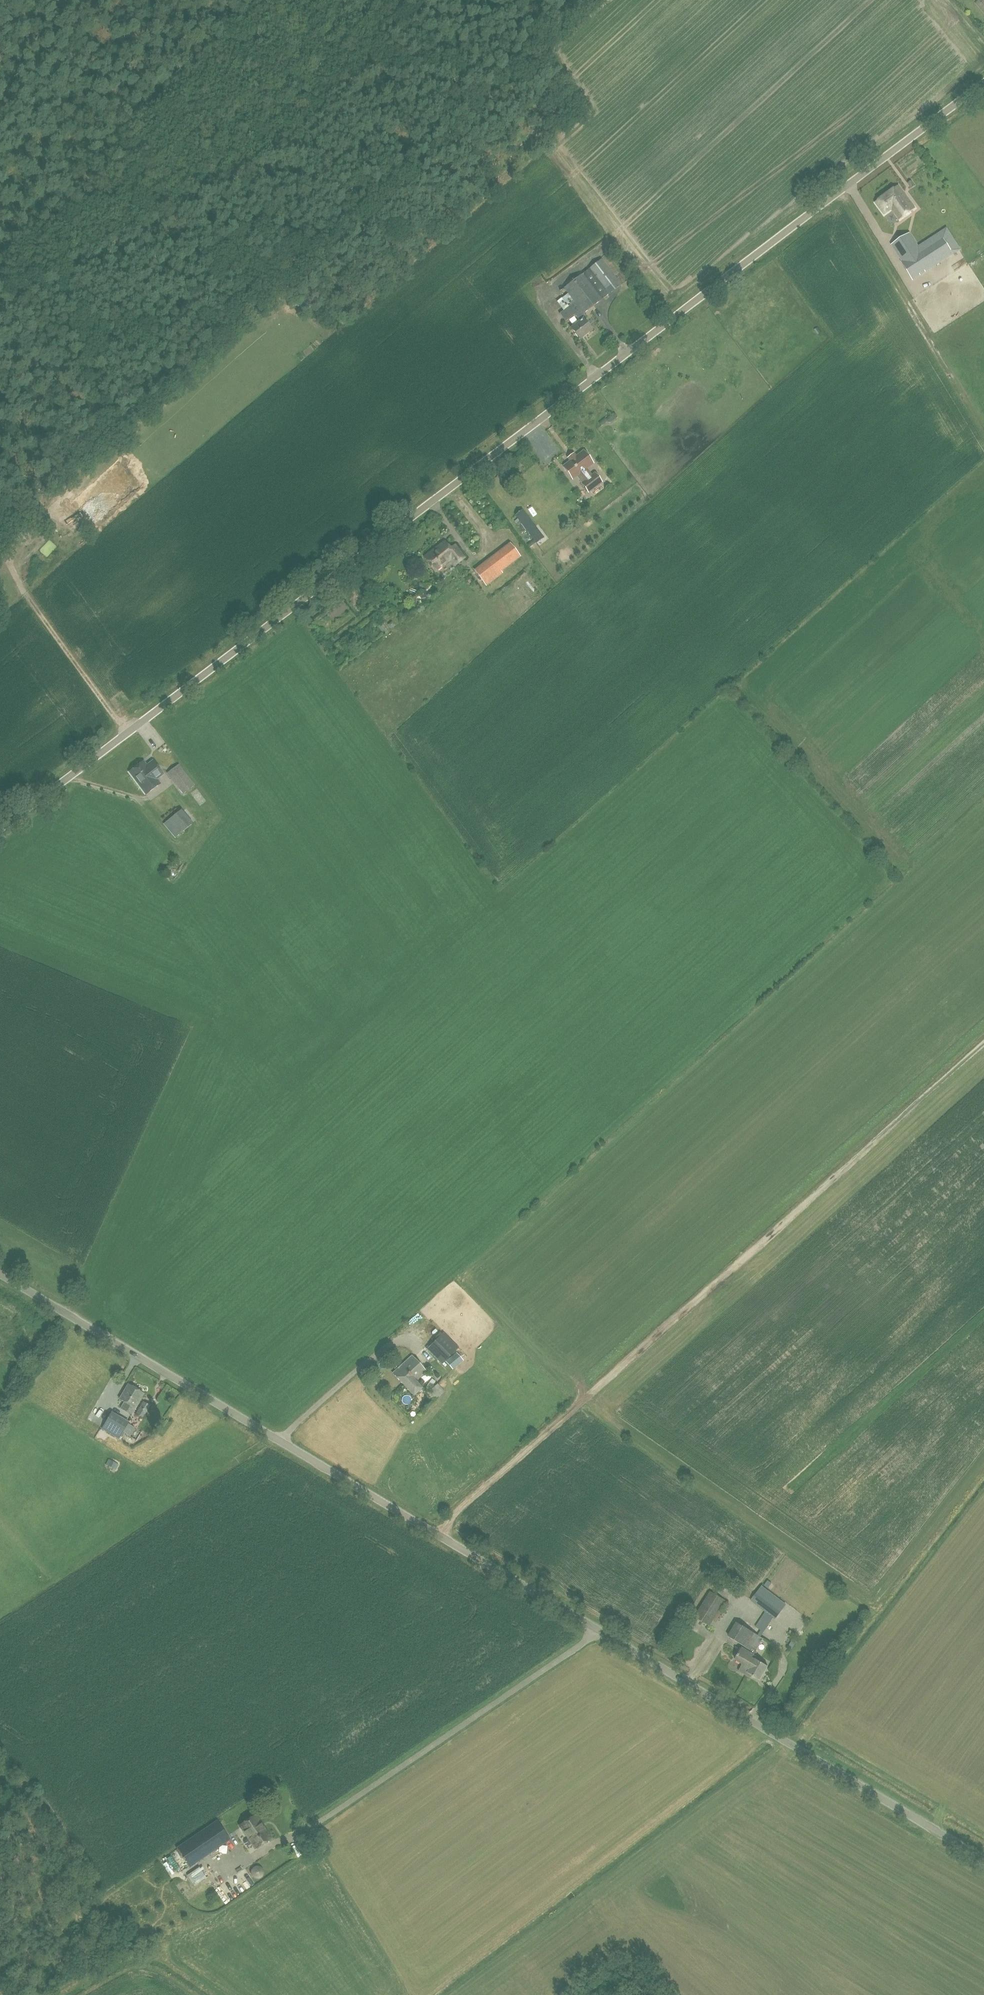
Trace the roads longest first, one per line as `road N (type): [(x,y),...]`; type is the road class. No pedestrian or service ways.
road 1 (unclassified): [(0,830),(983,91)]
road 2 (unclassified): [(983,1862),(0,1274)]
road 3 (track): [(67,493),(9,554),(14,577),(127,735)]

